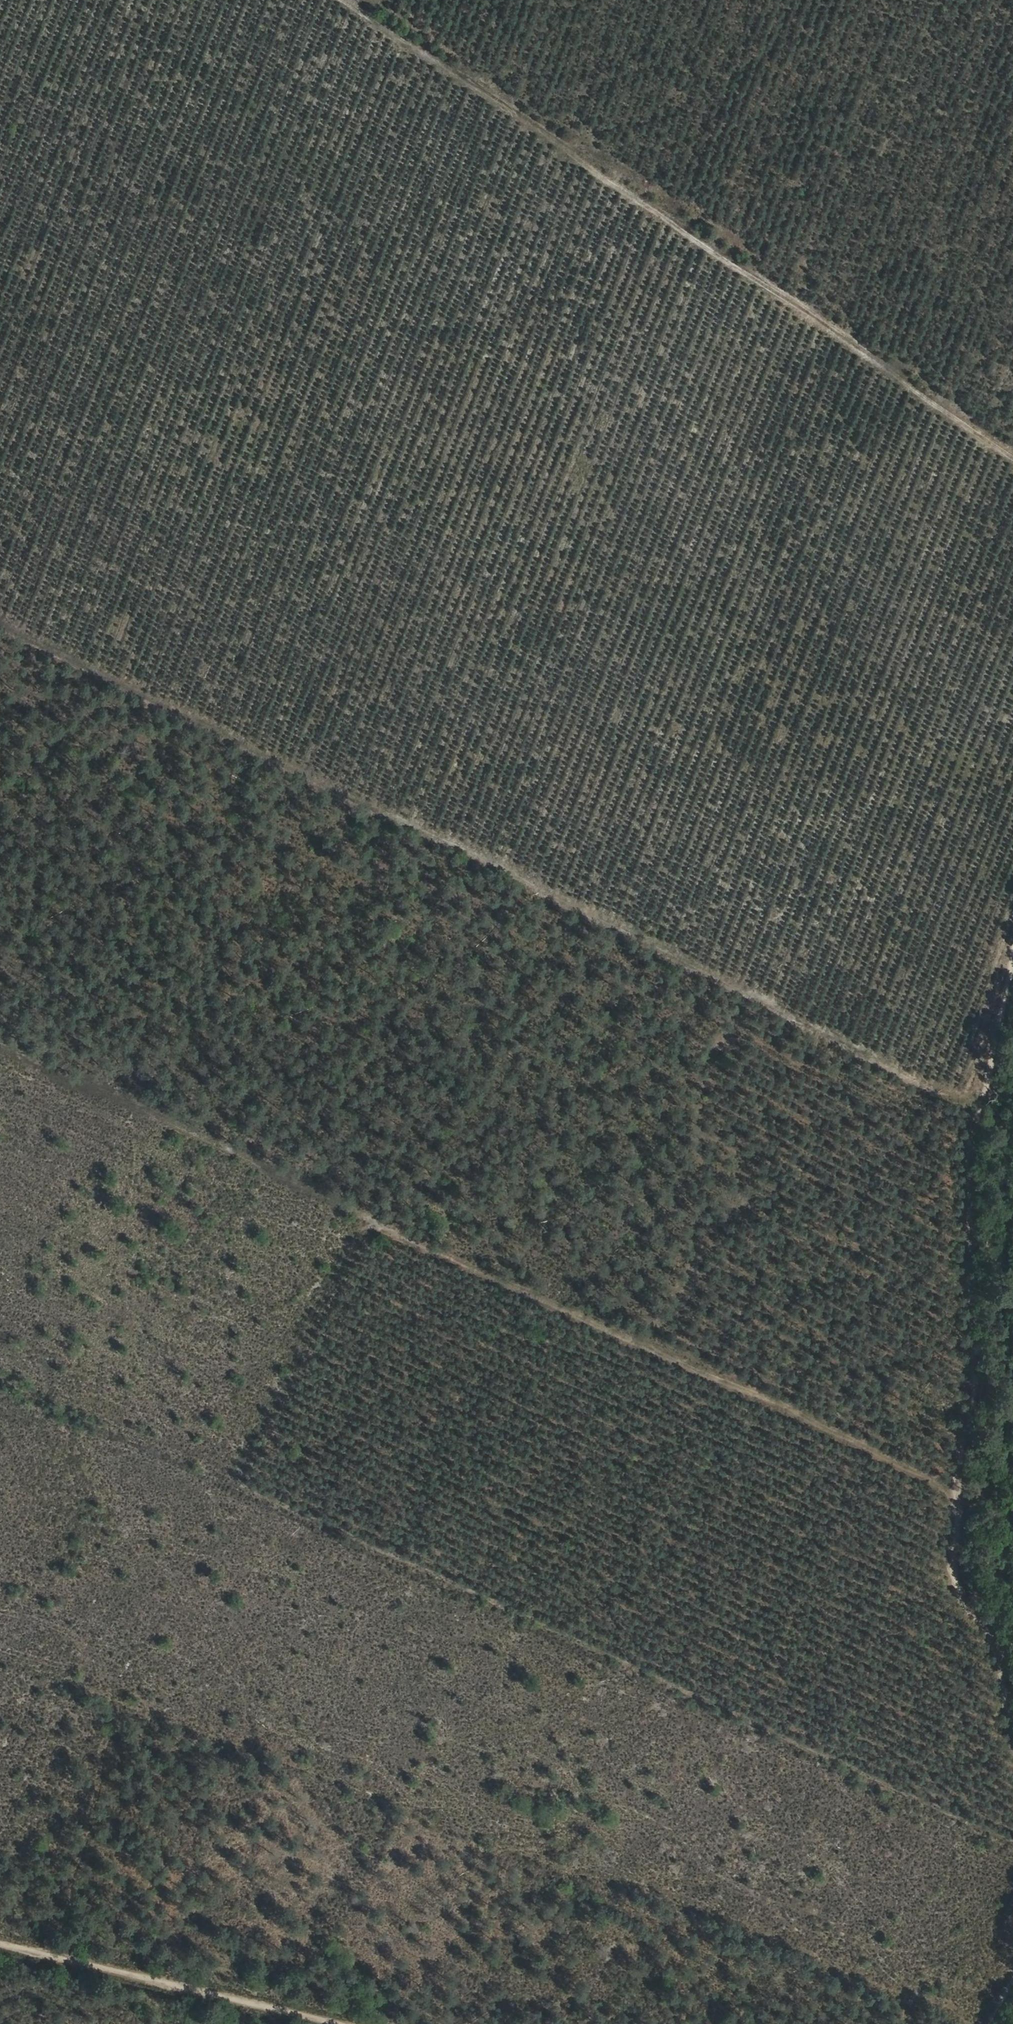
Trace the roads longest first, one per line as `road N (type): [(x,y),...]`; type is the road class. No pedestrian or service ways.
road 1 (track): [(1012,931),(993,987),(956,1173),(974,1339),(954,1580),(969,1611),(991,1629),(1012,1709)]
road 2 (track): [(334,2023),(0,1944)]

